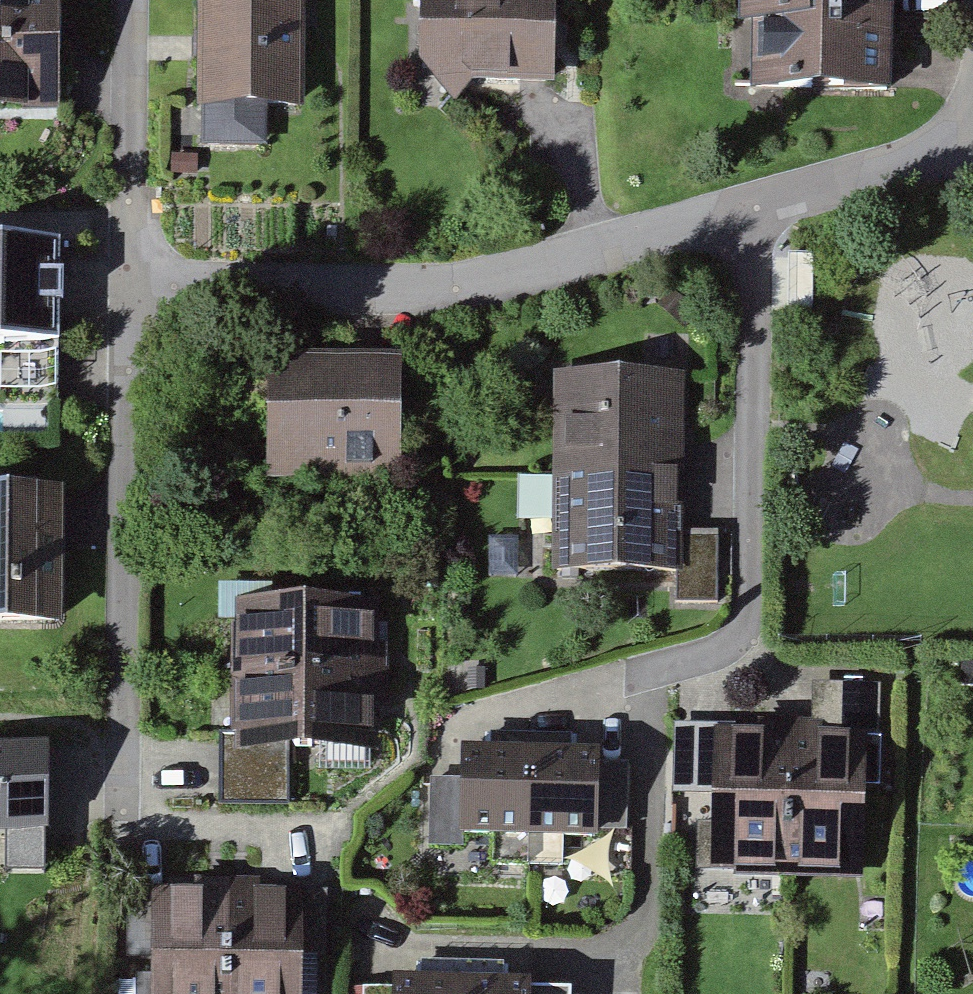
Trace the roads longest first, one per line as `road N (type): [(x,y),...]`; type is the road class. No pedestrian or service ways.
road 1 (residential): [(120,848),(130,283),(448,287),(751,207)]
road 2 (residential): [(751,207),(757,595),(659,672),(647,756),(647,901),(616,955),(371,948)]
road 3 (residential): [(751,207),(925,161),(972,118)]

